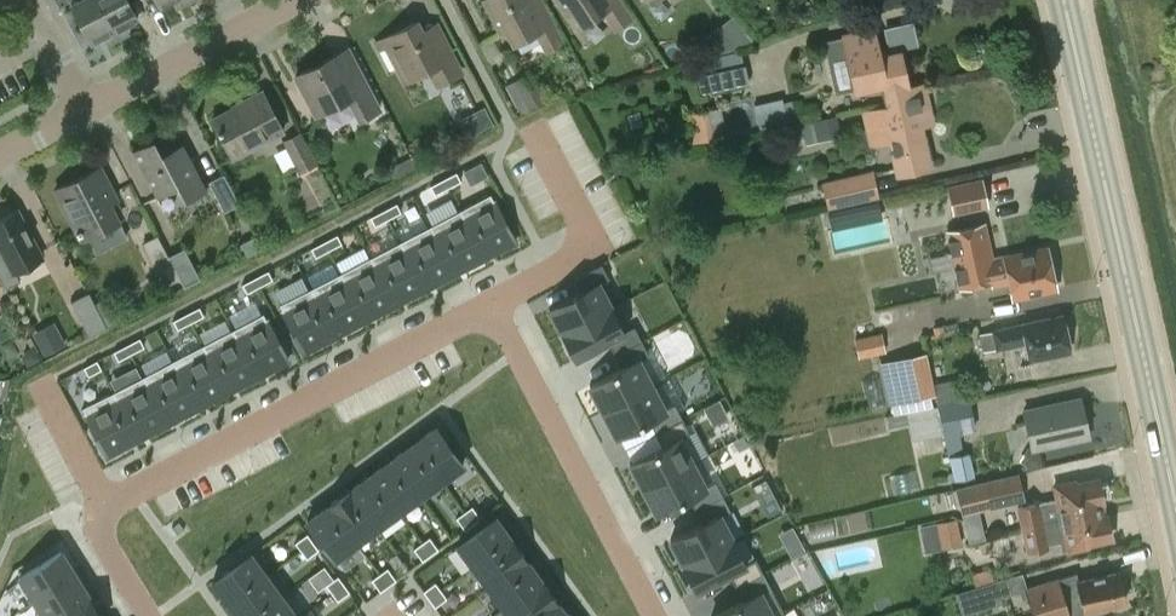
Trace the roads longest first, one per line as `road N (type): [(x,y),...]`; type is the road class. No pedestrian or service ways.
road 1 (secondary): [(1175,503),(1063,0)]
road 2 (residential): [(109,508),(492,305)]
road 3 (residential): [(492,305),(658,615)]
road 4 (residential): [(85,108),(302,0)]
road 5 (residential): [(492,305),(594,247),(538,144)]
road 6 (residential): [(109,508),(49,394)]
road 7 (residential): [(28,0),(85,108)]
road 8 (residential): [(149,615),(104,542),(109,508)]

